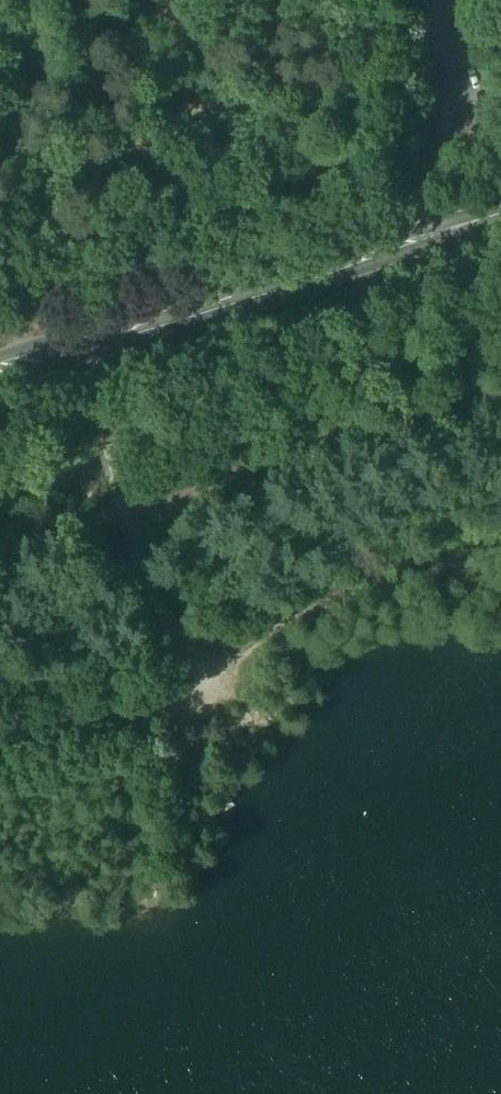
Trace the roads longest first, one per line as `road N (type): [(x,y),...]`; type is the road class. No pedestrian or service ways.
road 1 (secondary): [(0,375),(500,213)]
road 2 (track): [(0,534),(500,382)]
road 3 (track): [(78,381),(113,500),(210,696)]
road 4 (track): [(210,696),(234,662),(291,619),(487,551)]
road 5 (track): [(0,760),(210,696)]
road 6 (track): [(437,48),(422,237),(432,263)]
road 7 (track): [(0,141),(27,293)]
road 8 (track): [(500,154),(437,48)]

